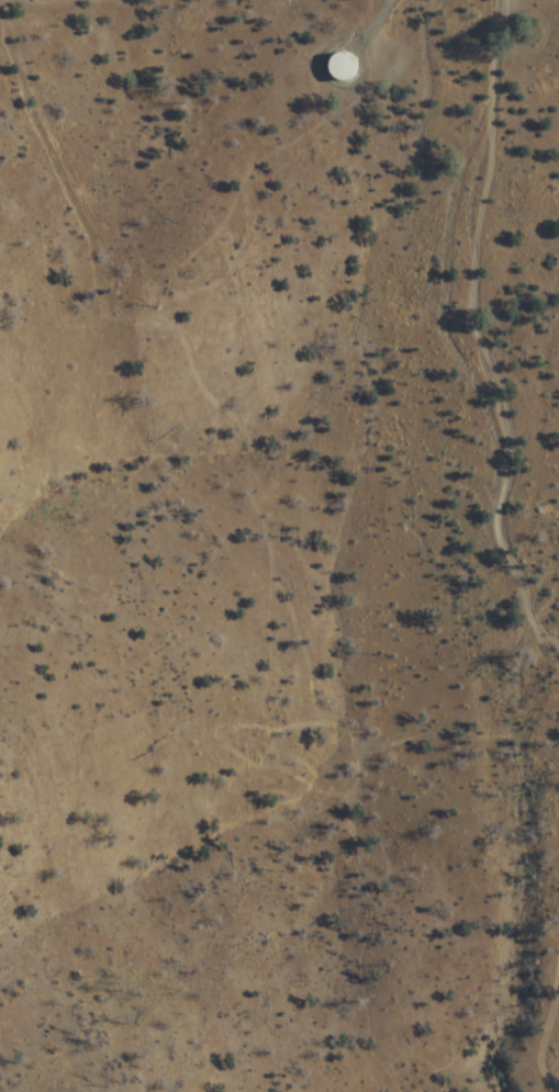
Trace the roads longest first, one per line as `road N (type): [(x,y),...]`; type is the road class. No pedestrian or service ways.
road 1 (residential): [(558,659),(530,613),(501,528),(513,461),(499,373),(471,311),(477,261),(470,225),(495,122),(503,0)]

